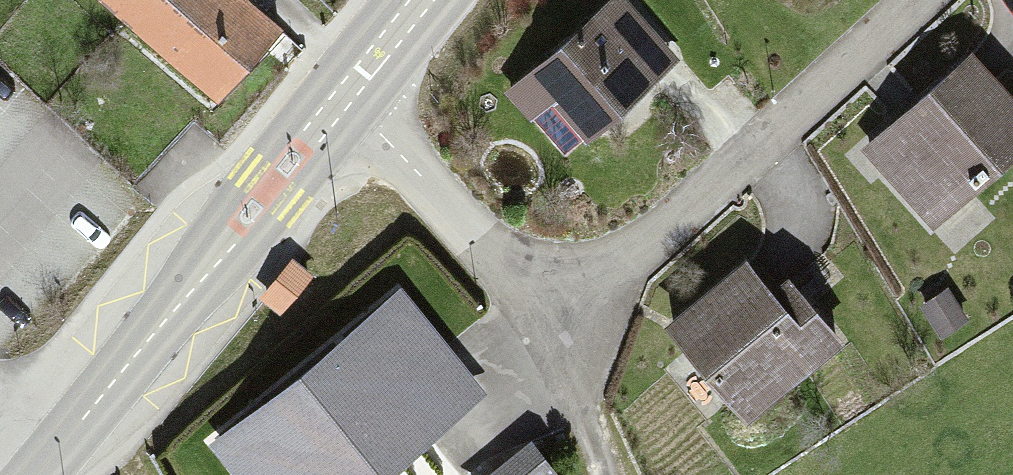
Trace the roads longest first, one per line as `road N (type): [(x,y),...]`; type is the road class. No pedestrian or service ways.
road 1 (residential): [(340,103),(492,252),(537,276),(590,278),(616,270),(685,222),(935,0)]
road 2 (primary): [(340,103),(33,474)]
road 3 (primary): [(422,0),(340,103)]

